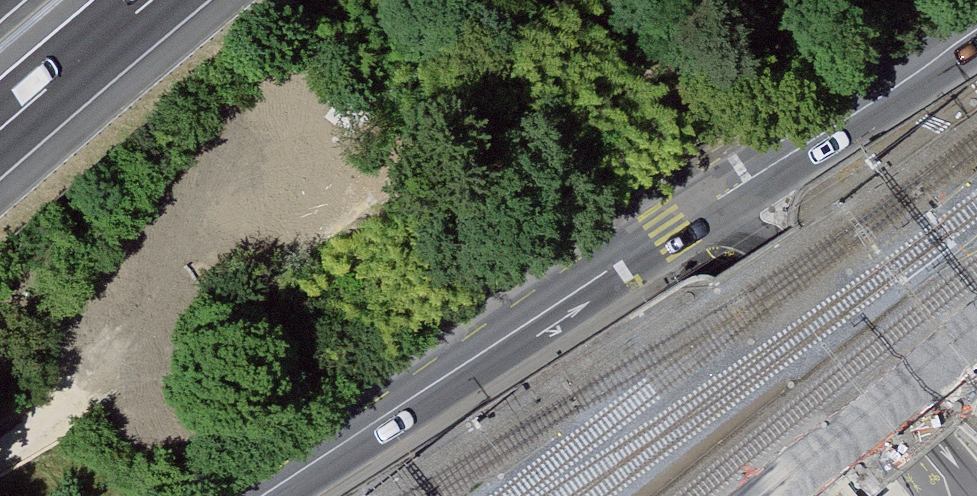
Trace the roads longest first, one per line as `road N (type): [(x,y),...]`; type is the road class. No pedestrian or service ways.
road 1 (secondary): [(717,202),(275,495)]
road 2 (residential): [(717,202),(973,495)]
road 3 (secondary): [(717,202),(976,31)]
road 4 (motorway): [(0,131),(153,0)]

